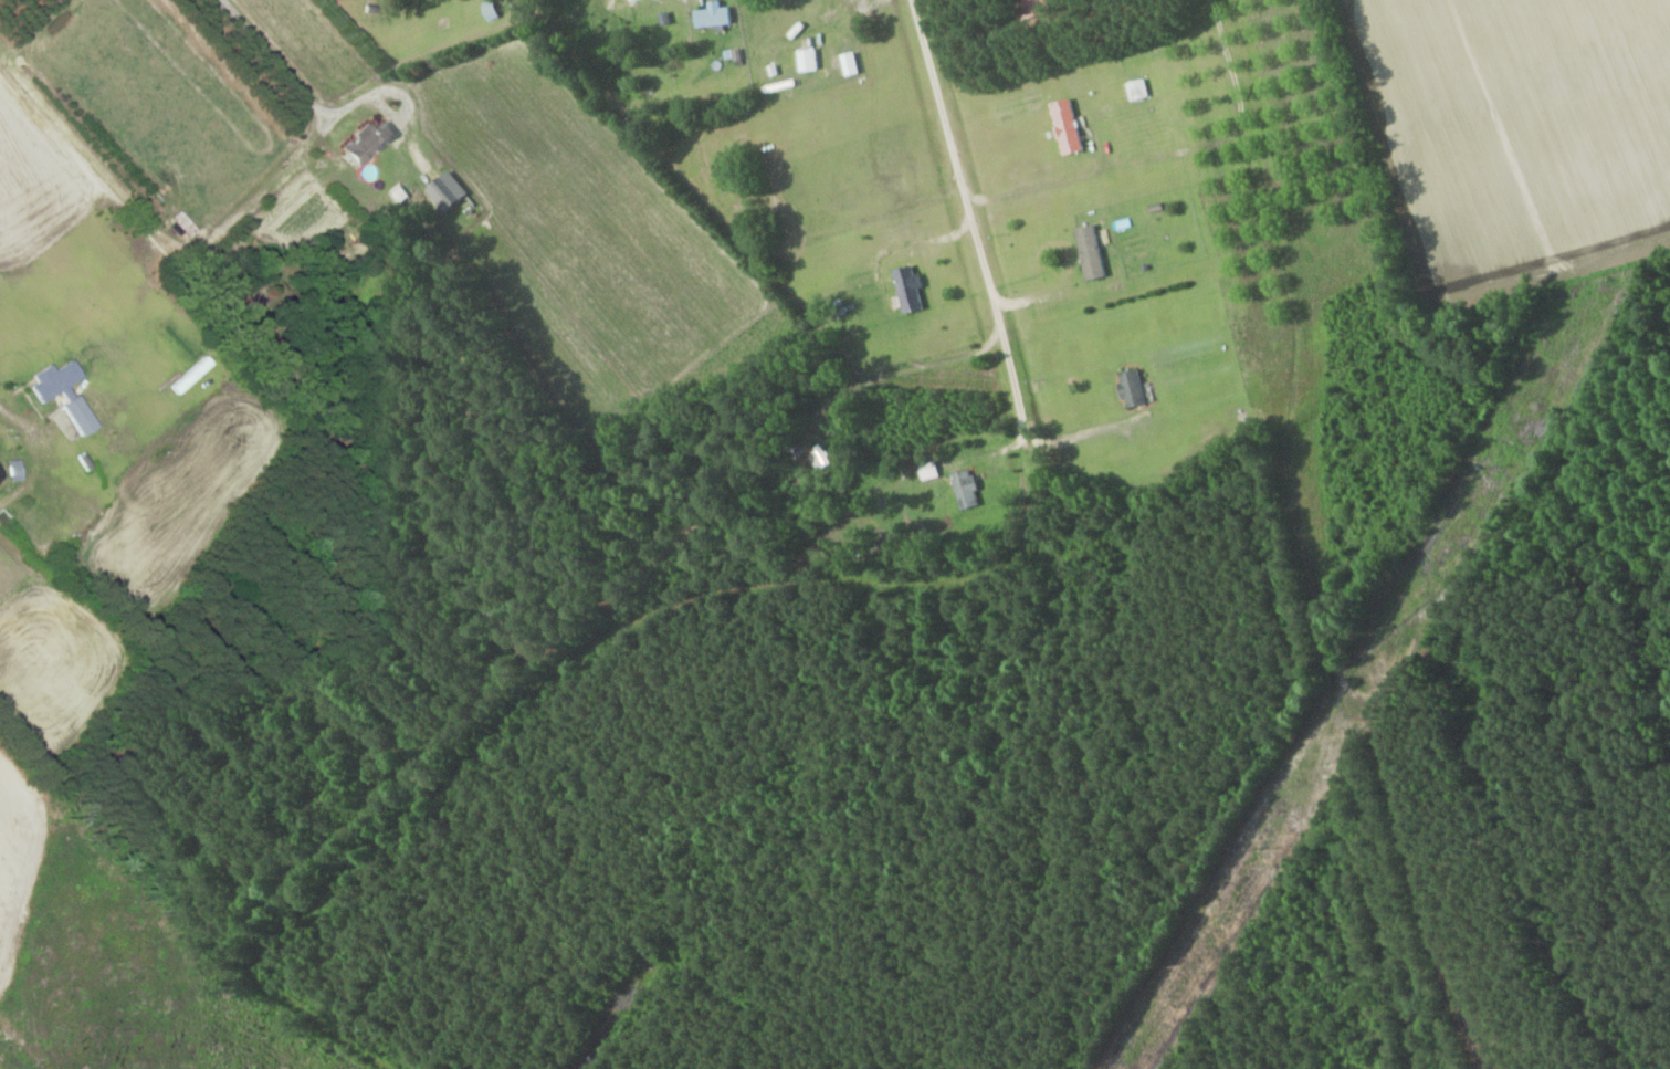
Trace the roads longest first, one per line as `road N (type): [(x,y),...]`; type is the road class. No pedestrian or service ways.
road 1 (residential): [(913,0),(995,319),(1001,405),(839,485)]

